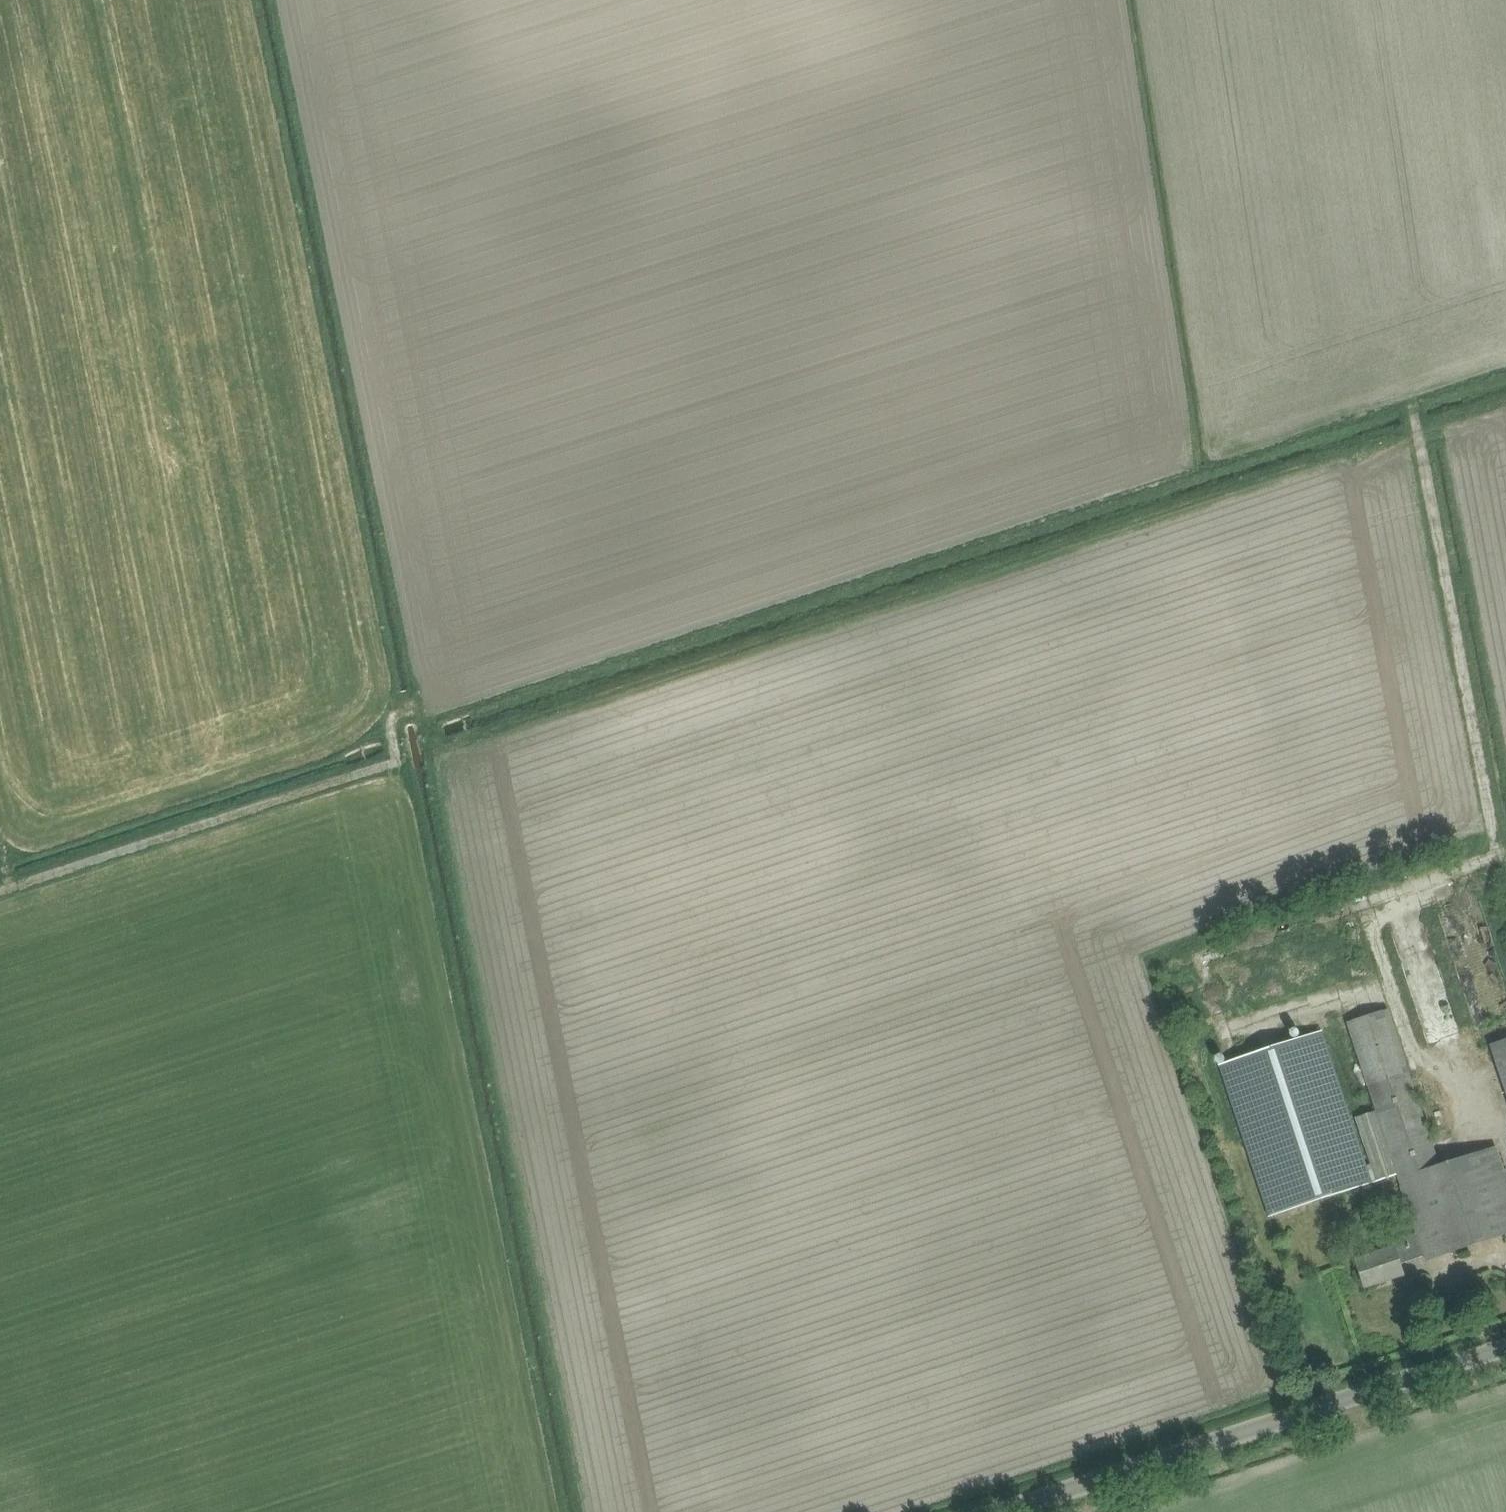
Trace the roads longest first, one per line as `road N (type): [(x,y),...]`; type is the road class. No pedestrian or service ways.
road 1 (track): [(1374,908),(1496,858),(1417,386)]
road 2 (unclassified): [(1014,1511),(1505,1352)]
road 3 (track): [(424,711),(402,718),(396,766),(0,896)]

